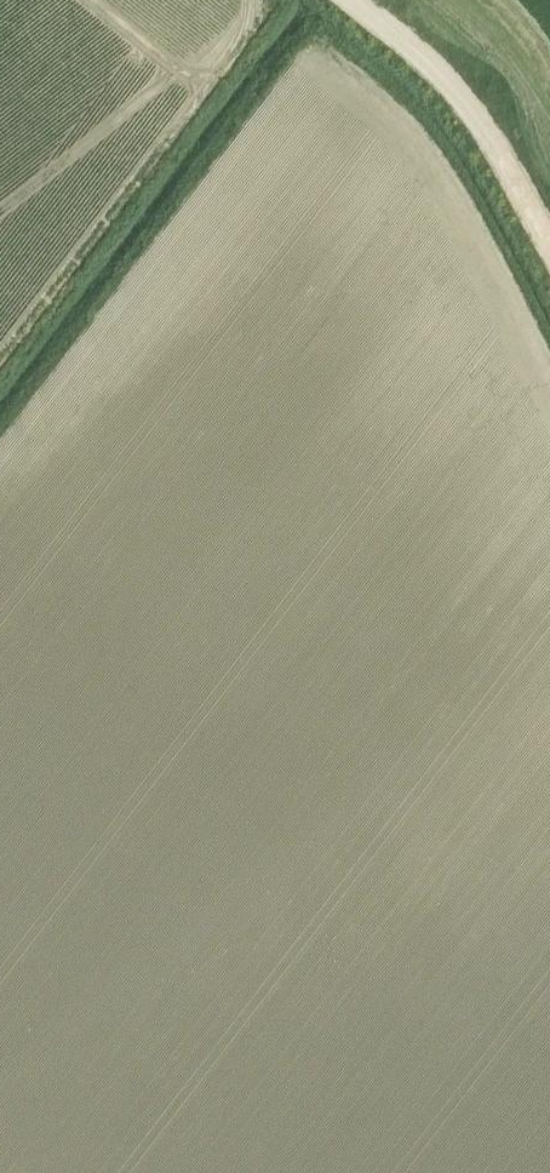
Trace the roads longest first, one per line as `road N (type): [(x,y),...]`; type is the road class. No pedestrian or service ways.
road 1 (track): [(549,252),(448,84),(346,0)]

